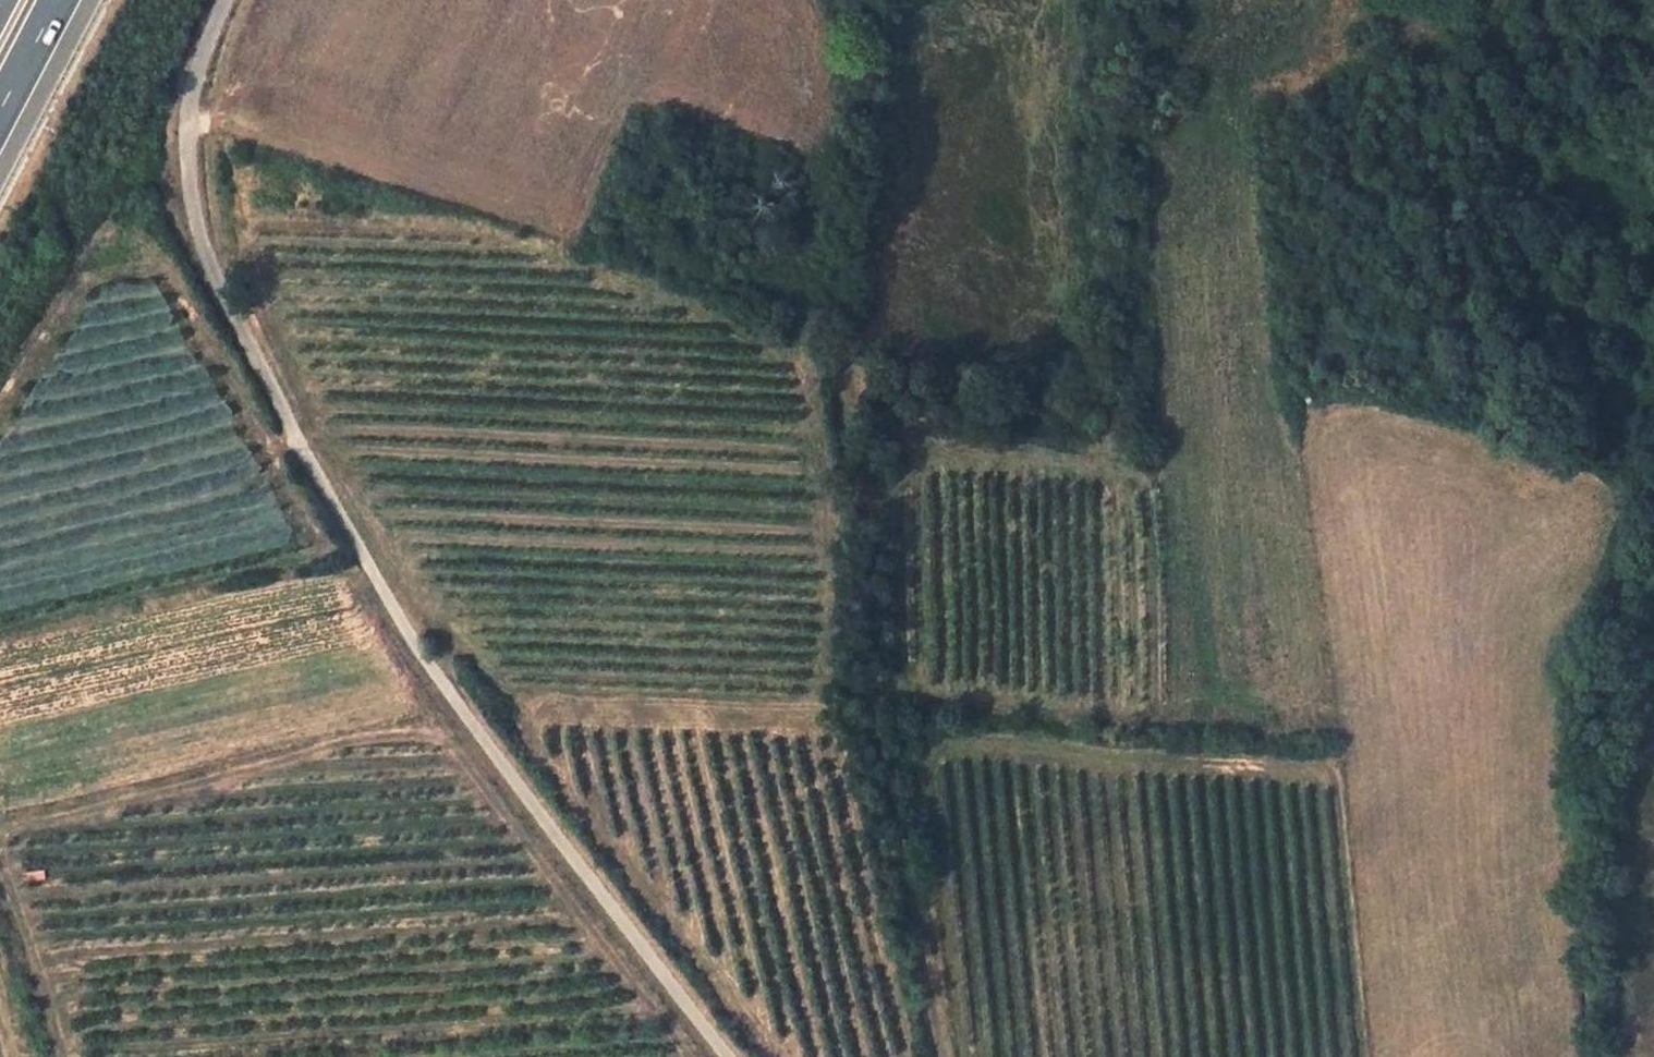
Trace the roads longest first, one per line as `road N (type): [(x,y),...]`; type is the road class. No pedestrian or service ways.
road 1 (track): [(866,0),(834,271),(861,524),(866,694),(946,1056)]
road 2 (track): [(1653,463),(1606,649),(1590,1056)]
road 3 (motorway): [(0,122),(64,0)]

